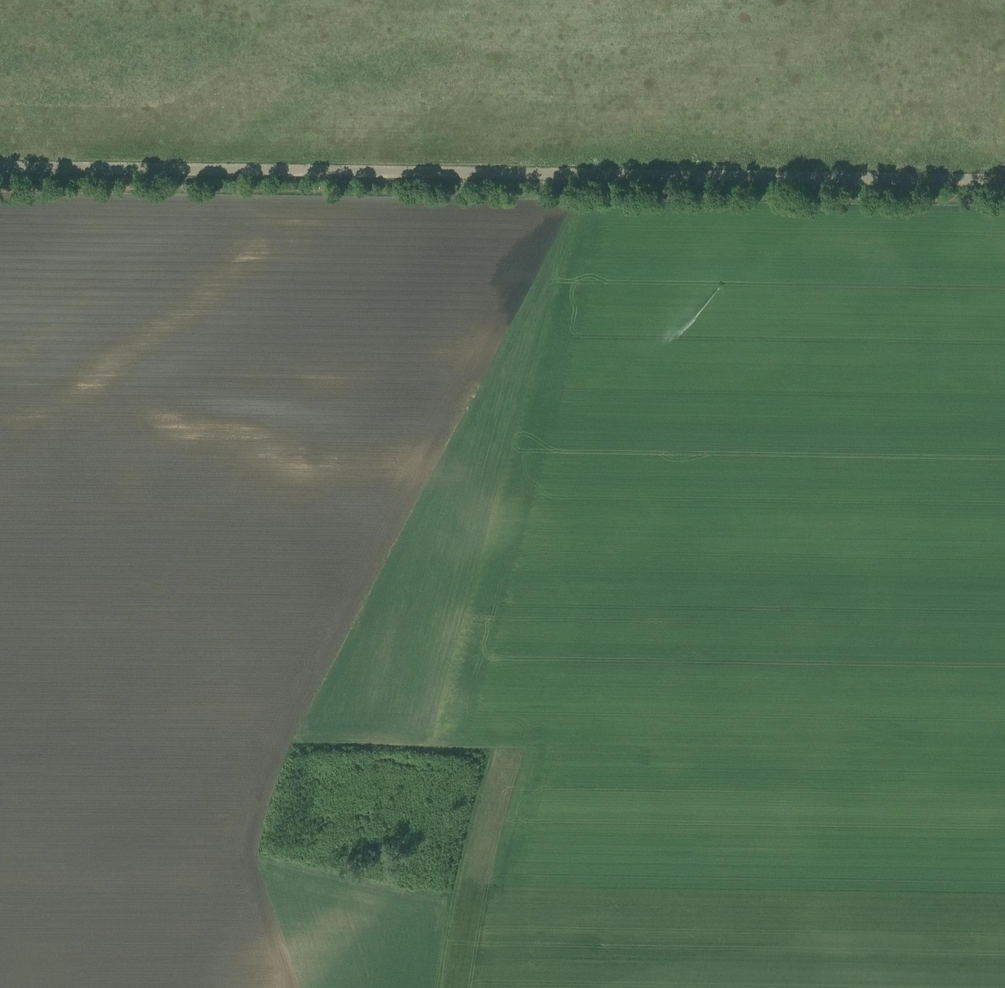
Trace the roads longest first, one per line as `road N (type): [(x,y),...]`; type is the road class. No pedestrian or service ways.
road 1 (track): [(491,757),(440,987)]

